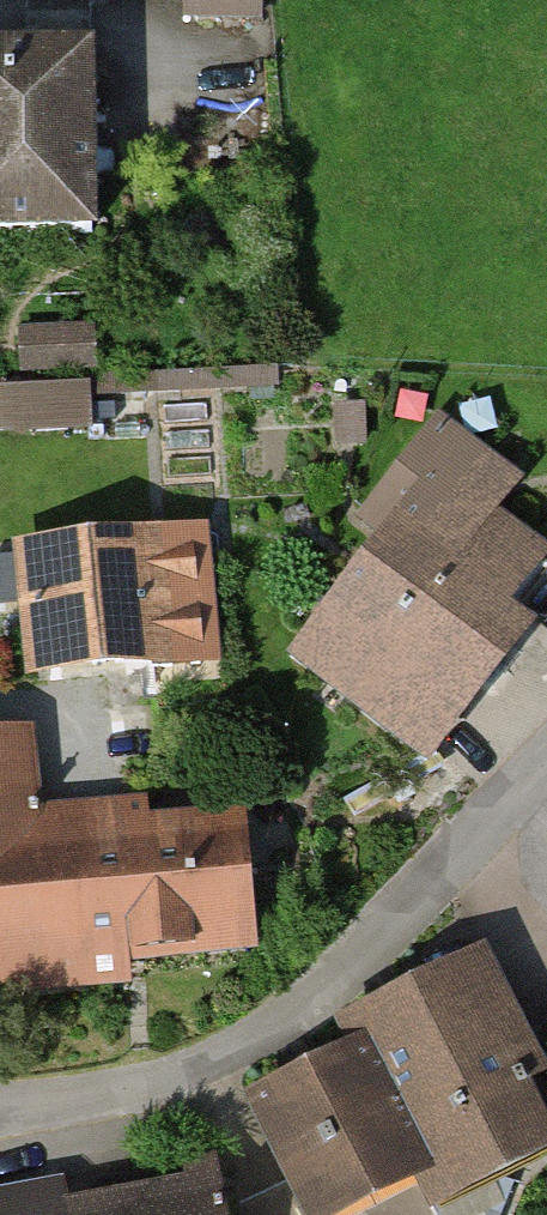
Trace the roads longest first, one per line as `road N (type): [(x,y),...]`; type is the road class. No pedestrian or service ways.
road 1 (residential): [(546,773),(325,995),(250,1046),(157,1086),(0,1111)]

